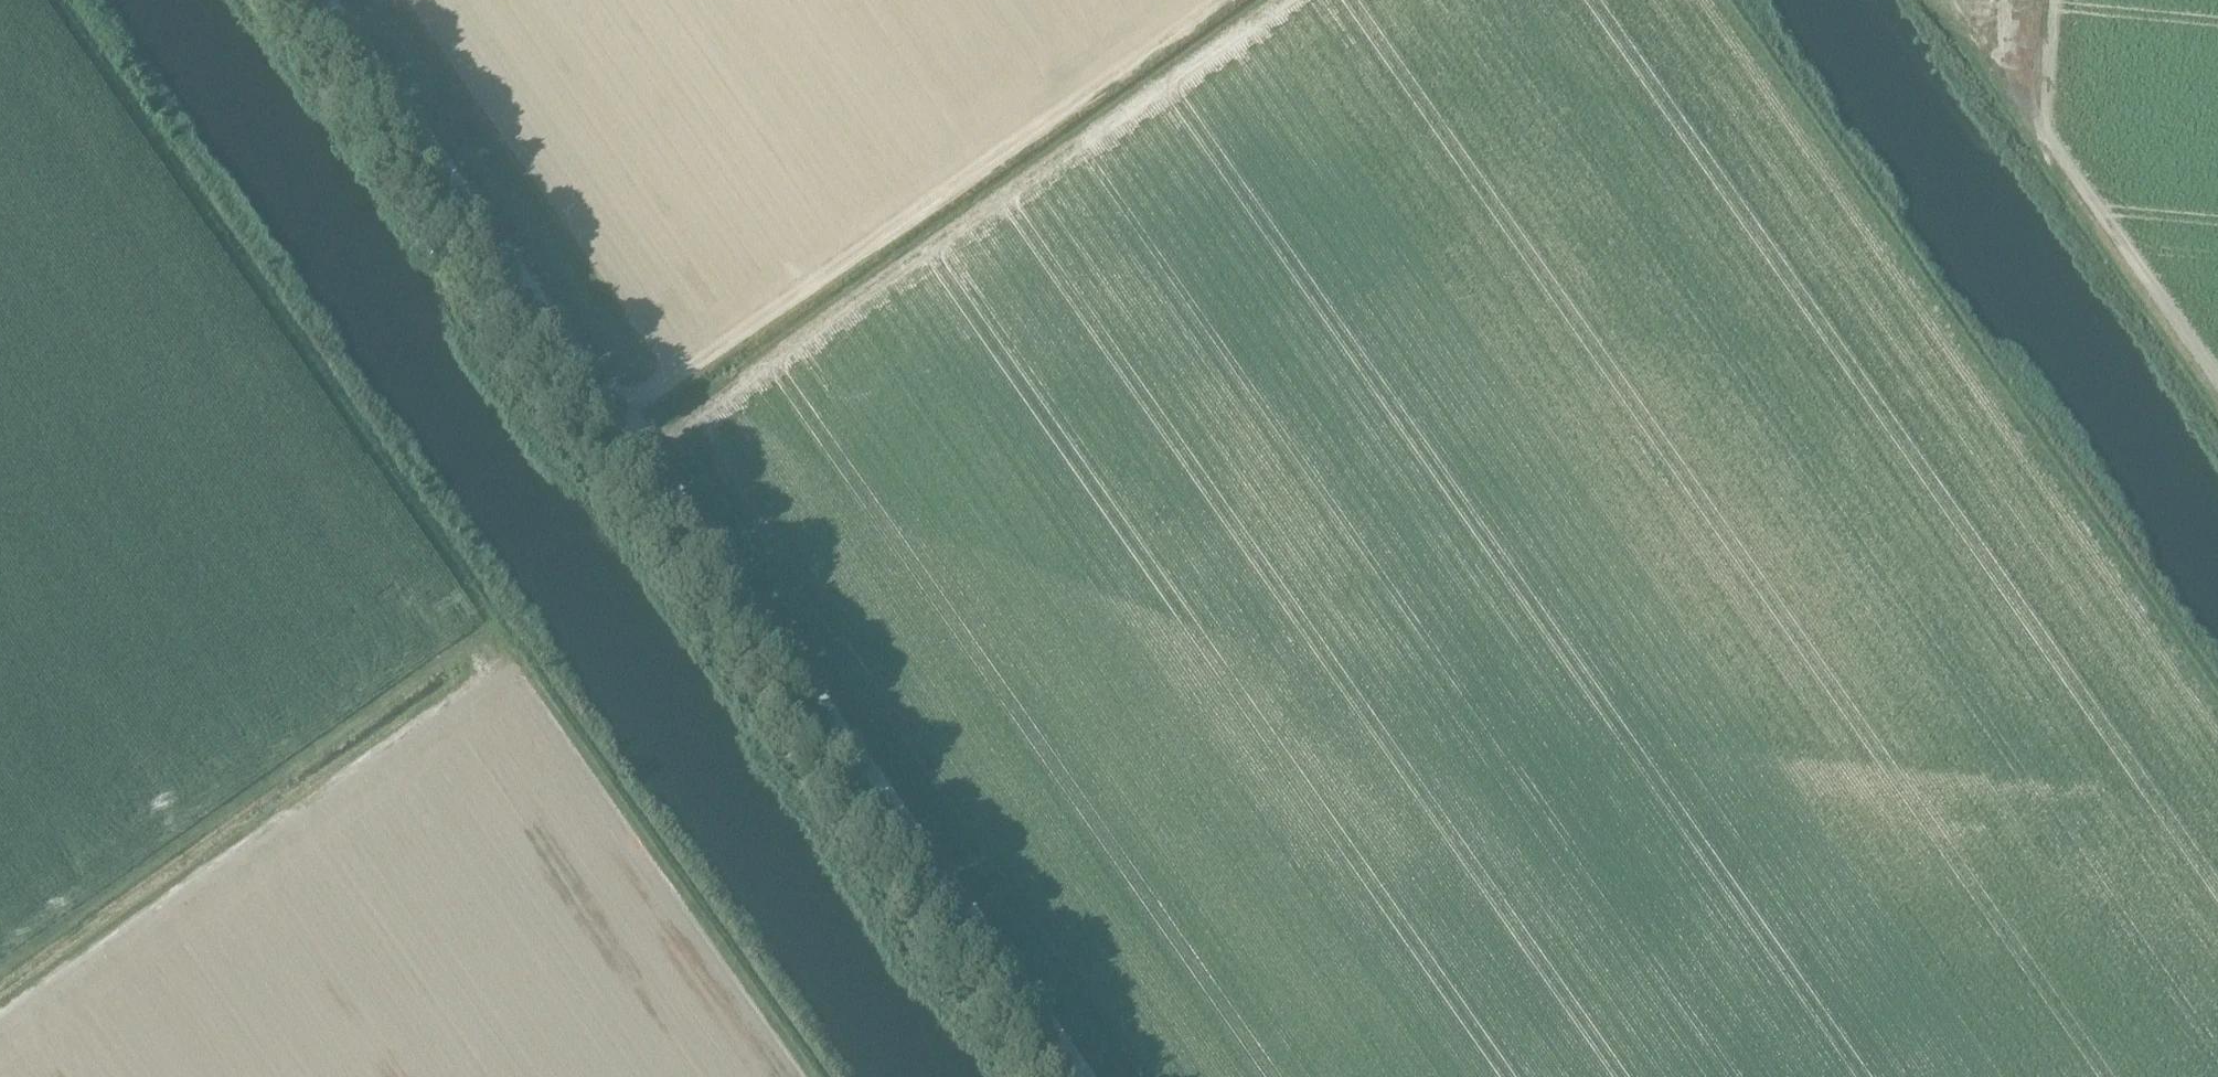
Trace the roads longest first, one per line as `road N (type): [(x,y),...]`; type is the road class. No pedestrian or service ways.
road 1 (unclassified): [(1087,1076),(329,0)]

